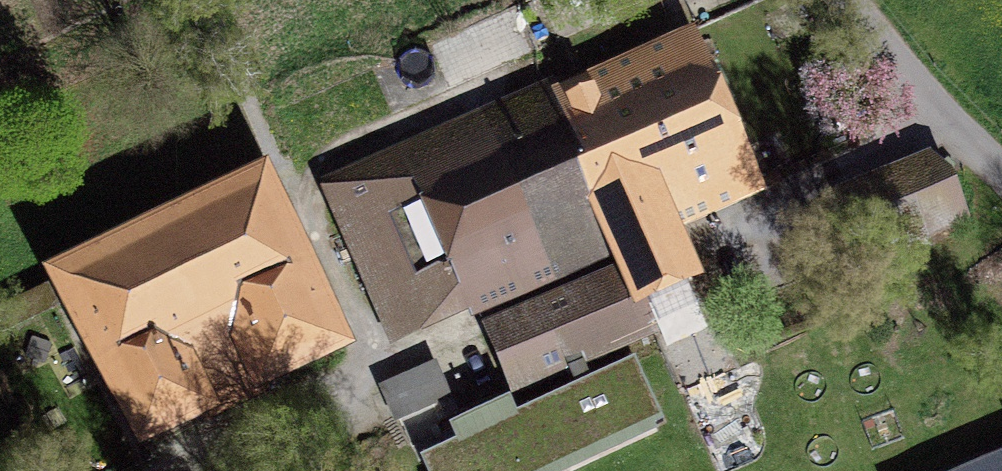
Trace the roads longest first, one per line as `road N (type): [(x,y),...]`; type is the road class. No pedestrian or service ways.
road 1 (residential): [(847,0),(949,122),(1001,170)]
road 2 (track): [(171,470),(356,380)]

